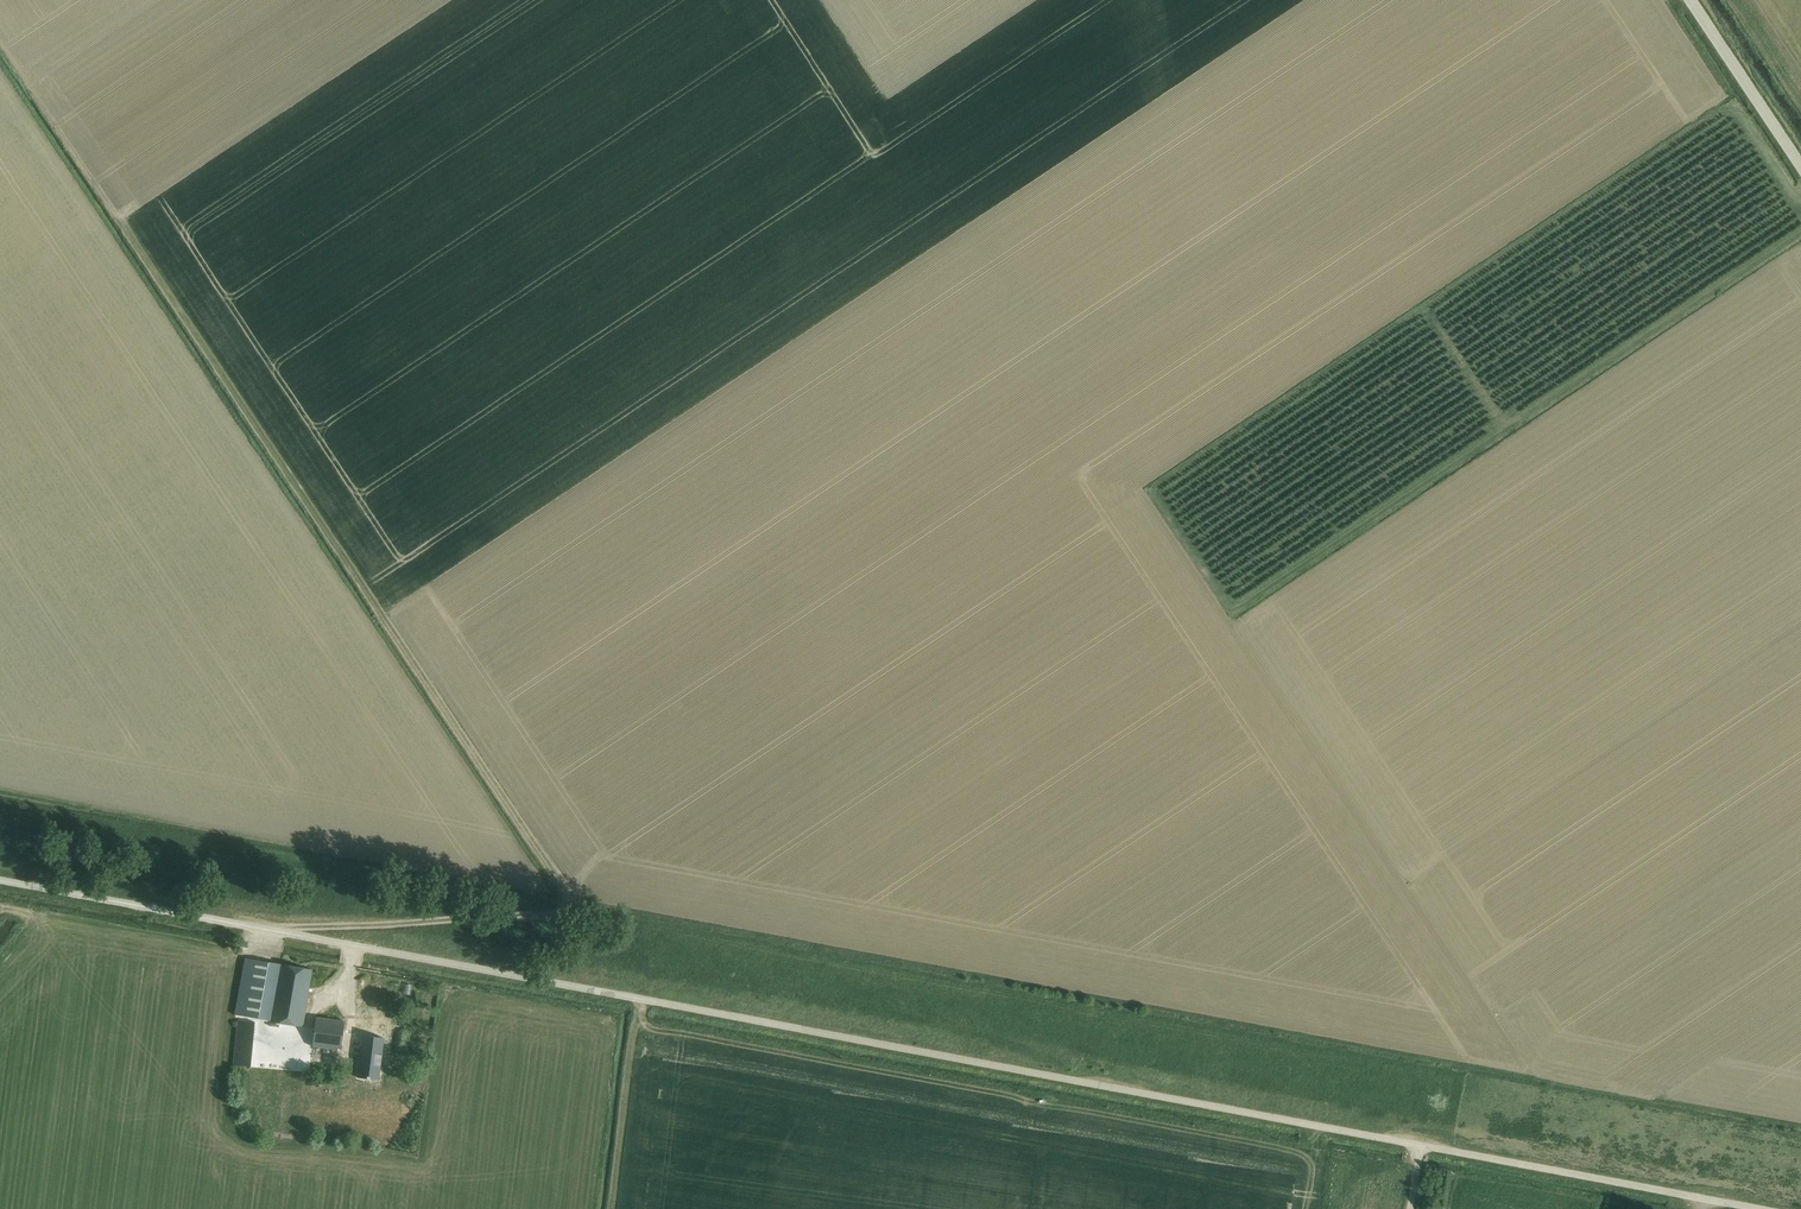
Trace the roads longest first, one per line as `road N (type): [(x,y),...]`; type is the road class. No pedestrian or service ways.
road 1 (unclassified): [(0,880),(1757,1208)]
road 2 (unclassified): [(1800,168),(1689,0)]

